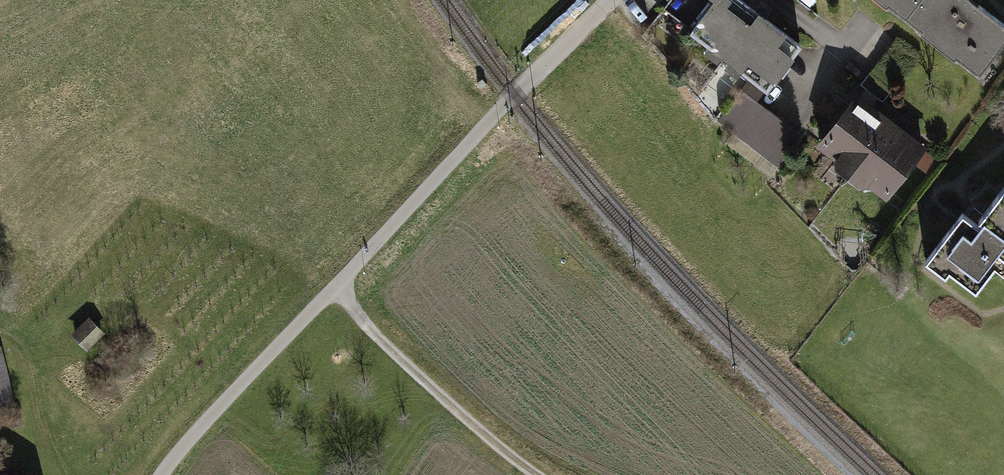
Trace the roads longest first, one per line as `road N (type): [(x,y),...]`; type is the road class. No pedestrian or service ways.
road 1 (track): [(161,474),(514,95)]
road 2 (track): [(335,287),(457,412),(533,474)]
road 3 (residential): [(614,0),(514,95)]

